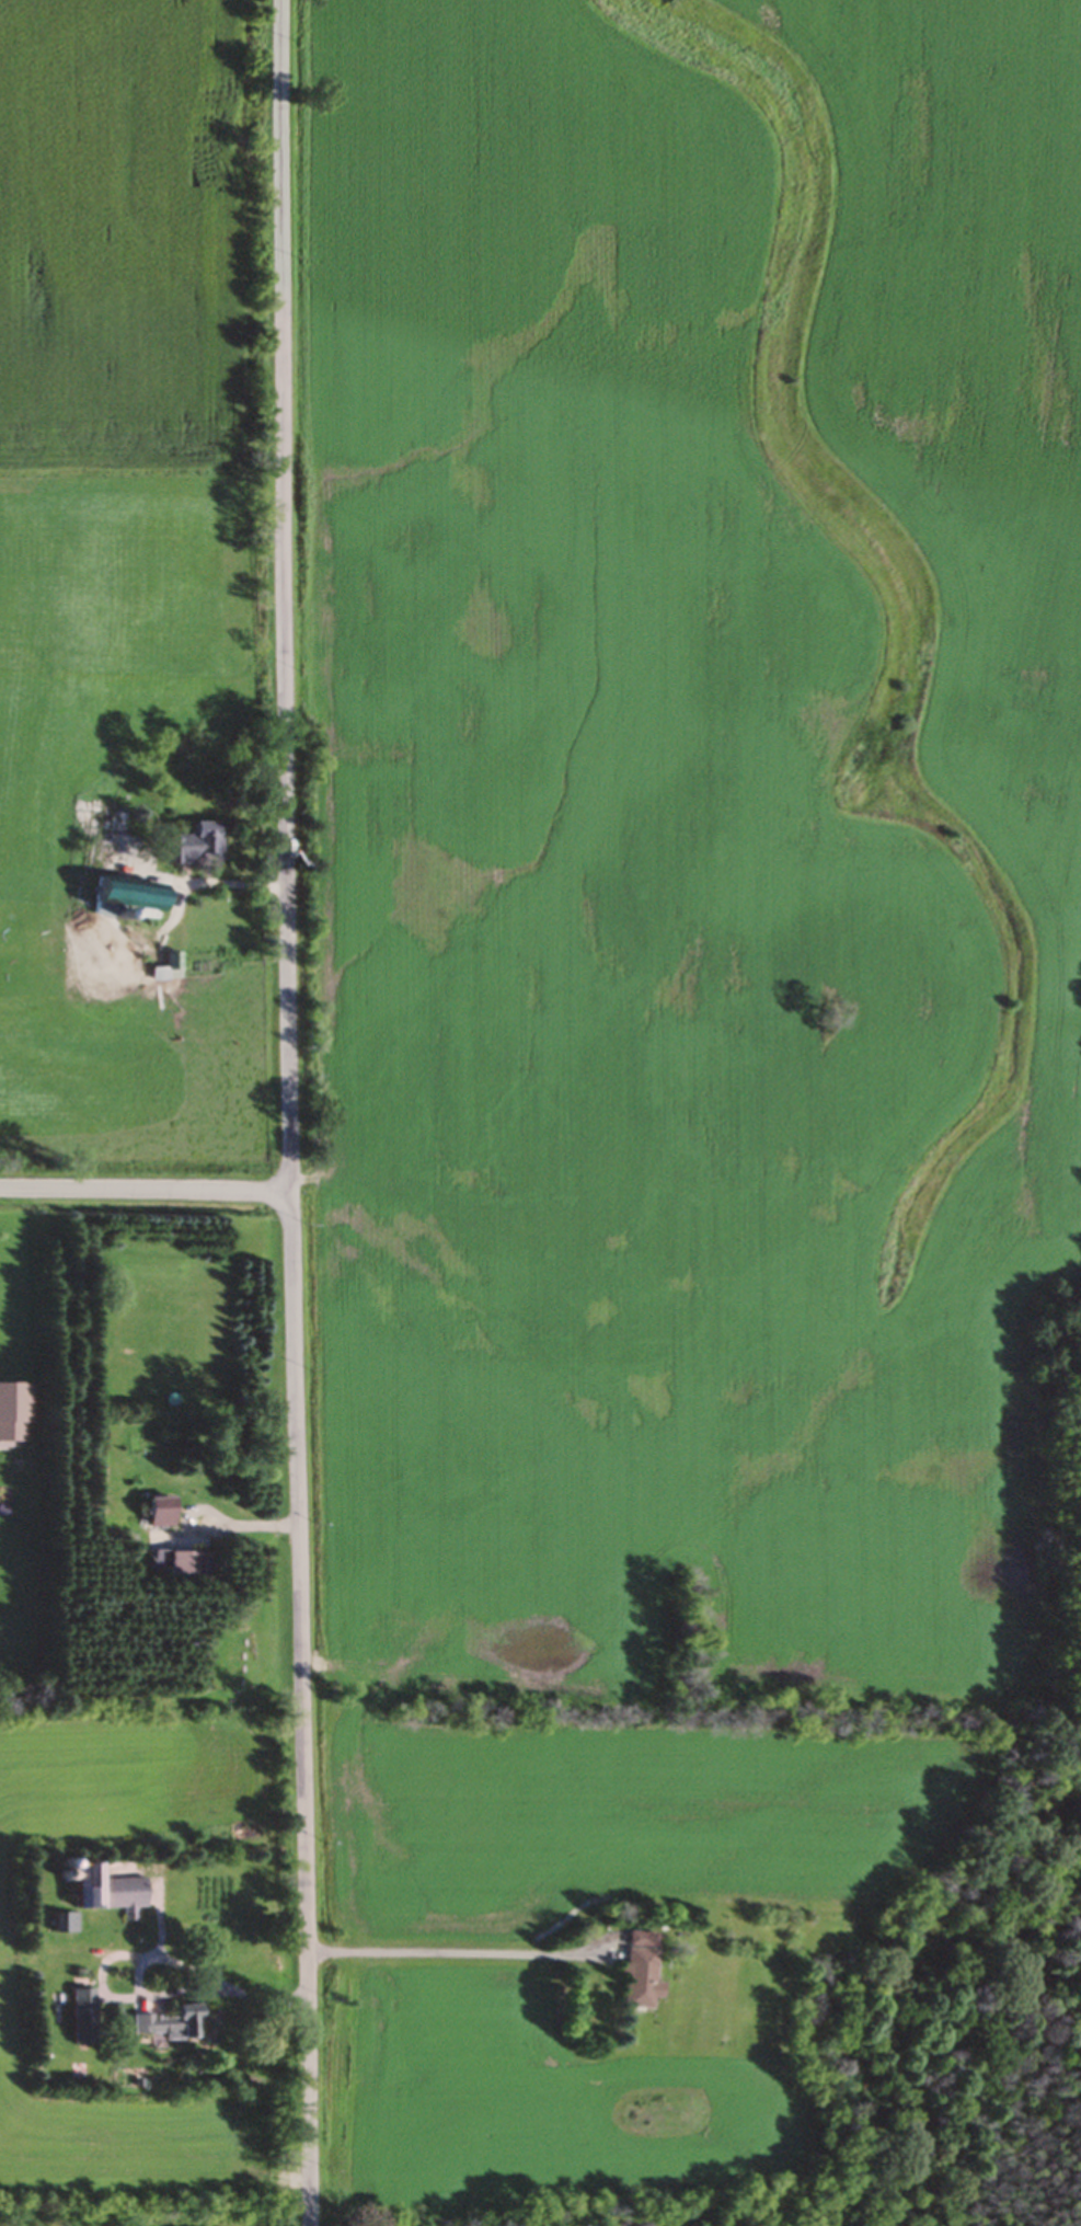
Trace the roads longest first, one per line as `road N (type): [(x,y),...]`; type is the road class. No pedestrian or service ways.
road 1 (residential): [(283,0),(304,2225)]
road 2 (residential): [(0,1189),(291,1193)]

